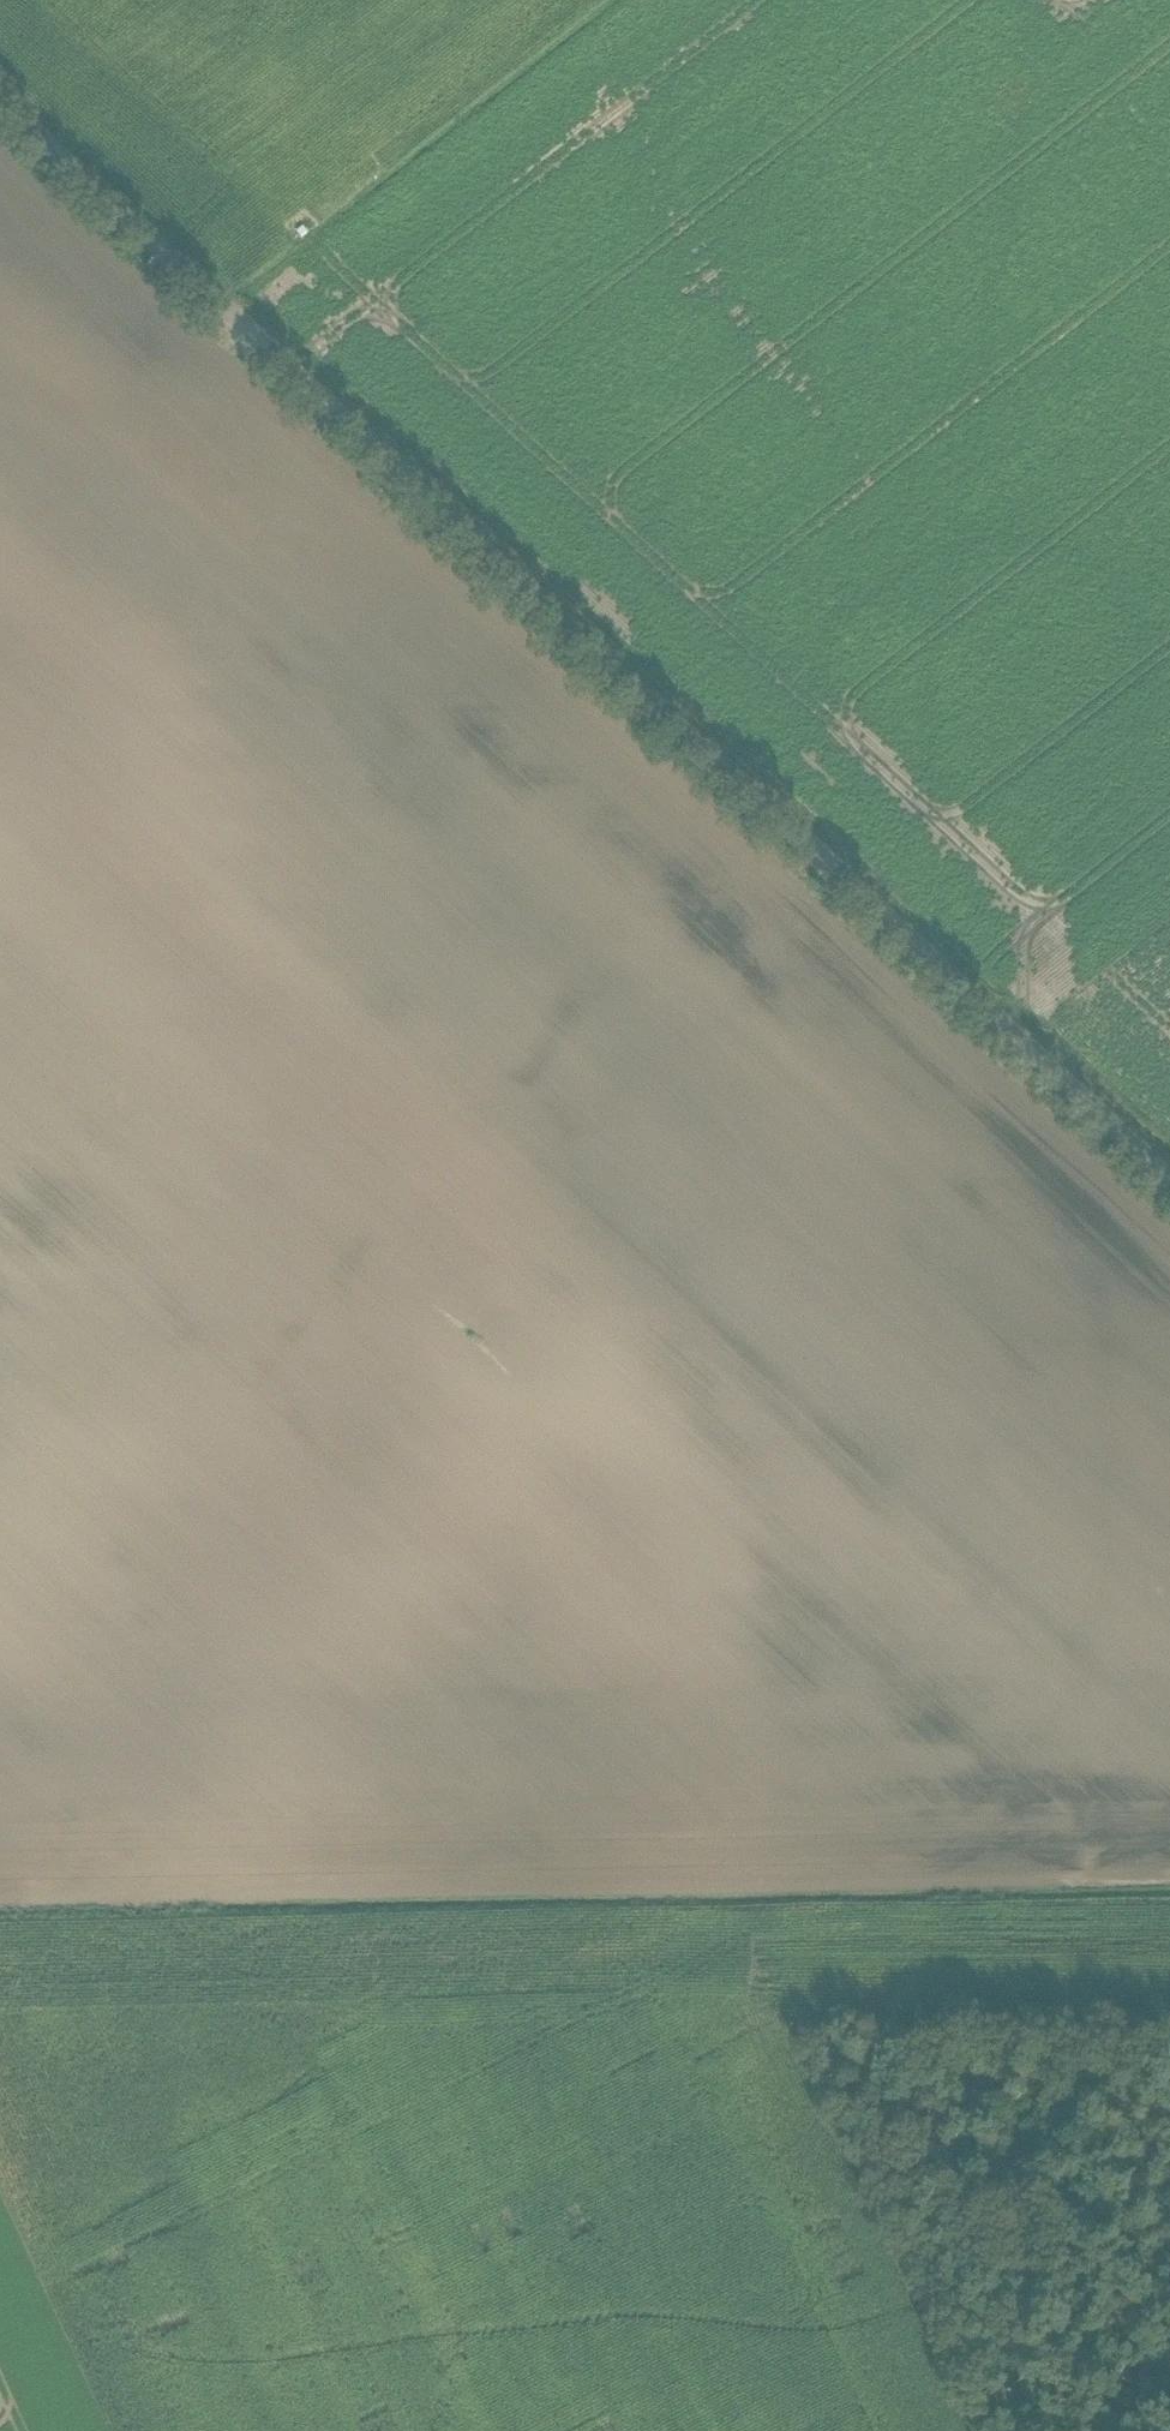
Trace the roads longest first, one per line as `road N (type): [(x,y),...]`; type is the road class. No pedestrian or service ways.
road 1 (unclassified): [(1169,1198),(0,108)]

